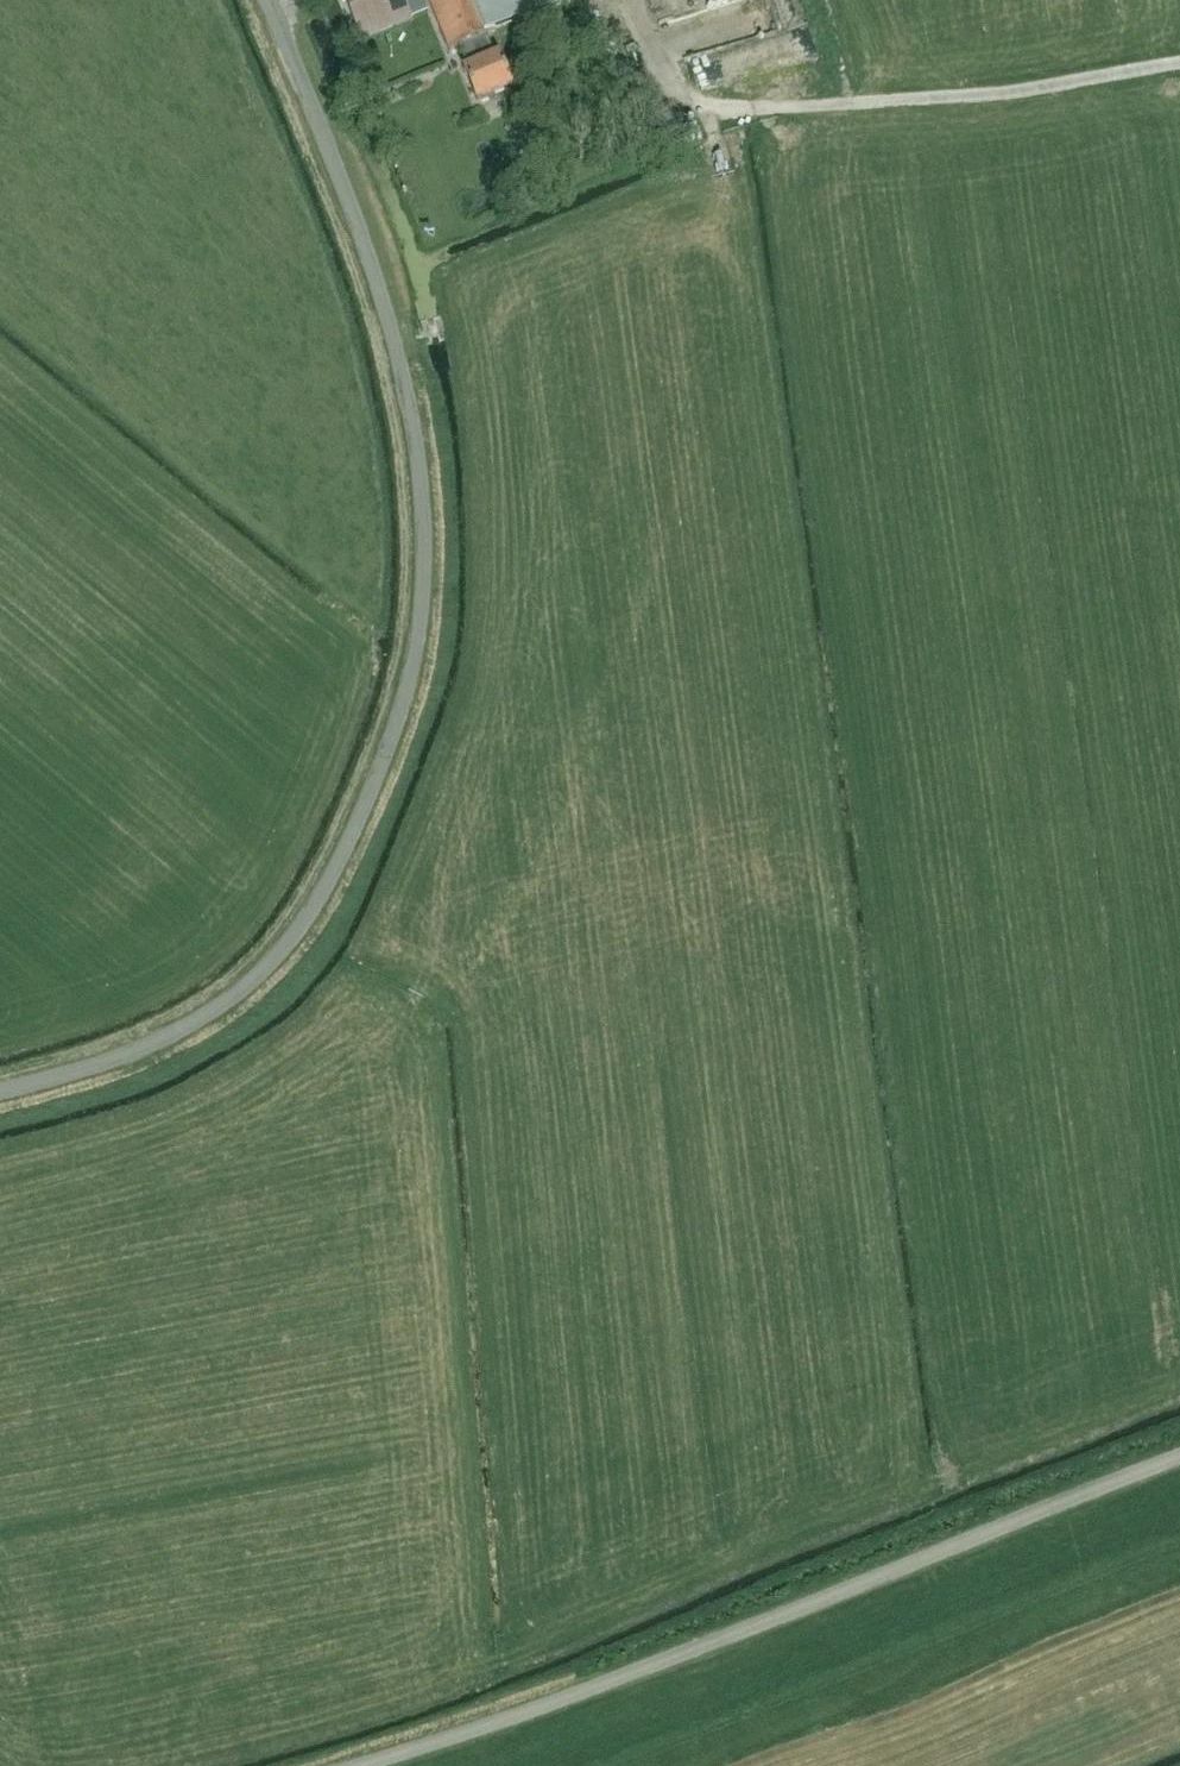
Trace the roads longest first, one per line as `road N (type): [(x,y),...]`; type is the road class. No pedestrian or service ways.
road 1 (unclassified): [(0,1094),(173,1035),(259,974),(320,896),(386,732),(414,610),(416,488),(399,372),(369,245),(257,0)]
road 2 (unclassified): [(346,1765),(534,1707),(1179,1459)]

